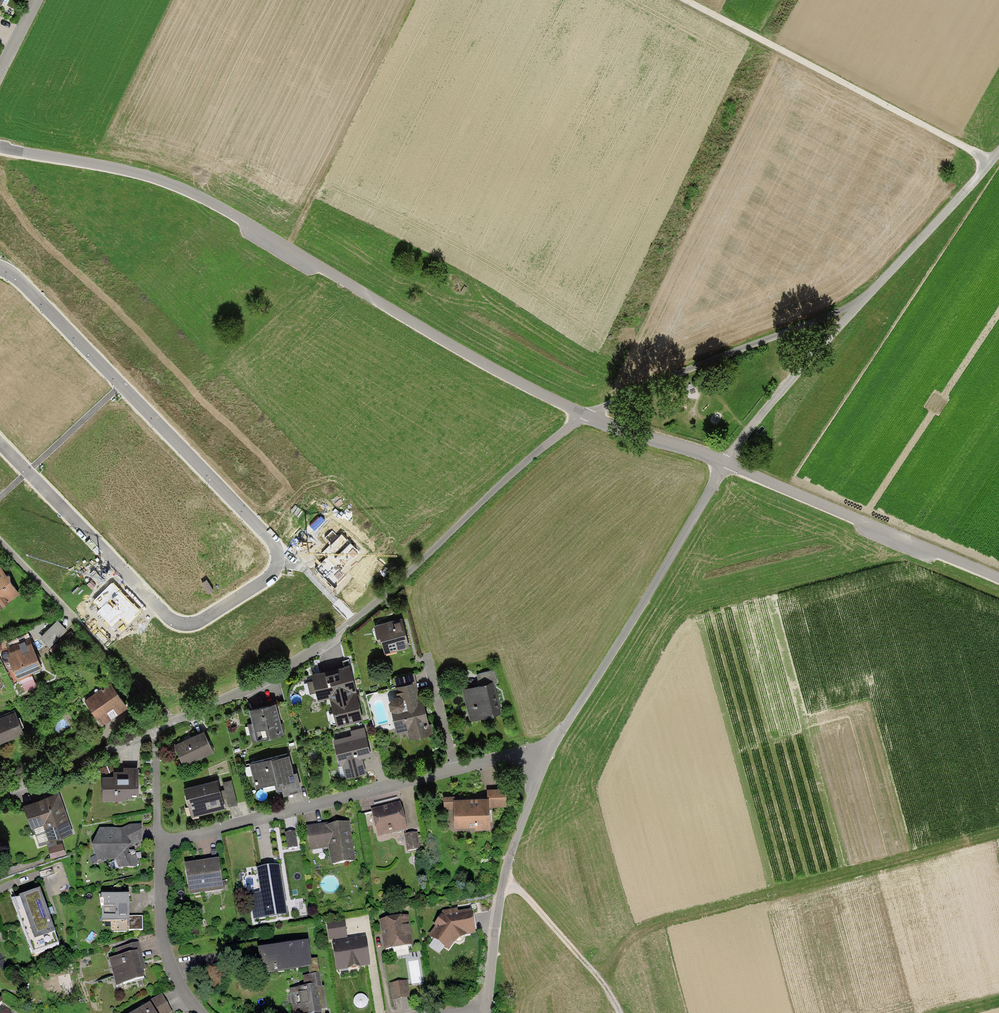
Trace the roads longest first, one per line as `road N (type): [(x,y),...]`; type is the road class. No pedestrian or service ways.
road 1 (residential): [(0,268),(271,539),(277,566),(205,618),(180,623),(0,444)]
road 2 (residential): [(586,415),(295,663),(0,793)]
road 3 (residential): [(586,415),(173,185),(0,146)]
road 4 (residential): [(159,843),(550,747)]
road 5 (track): [(985,167),(675,0)]
road 6 (residential): [(550,747),(728,464)]
road 7 (residential): [(998,577),(728,464)]
road 8 (residential): [(854,306),(586,415)]
road 9 (residential): [(486,1009),(506,877),(550,747)]
road 10 (unclassified): [(998,150),(854,306)]
road 11 (unclassified): [(854,306),(728,464)]
road 12 (residential): [(202,1012),(165,944),(159,843)]
road 13 (track): [(506,877),(604,980),(621,1012)]
road 14 (residential): [(728,464),(586,415)]

